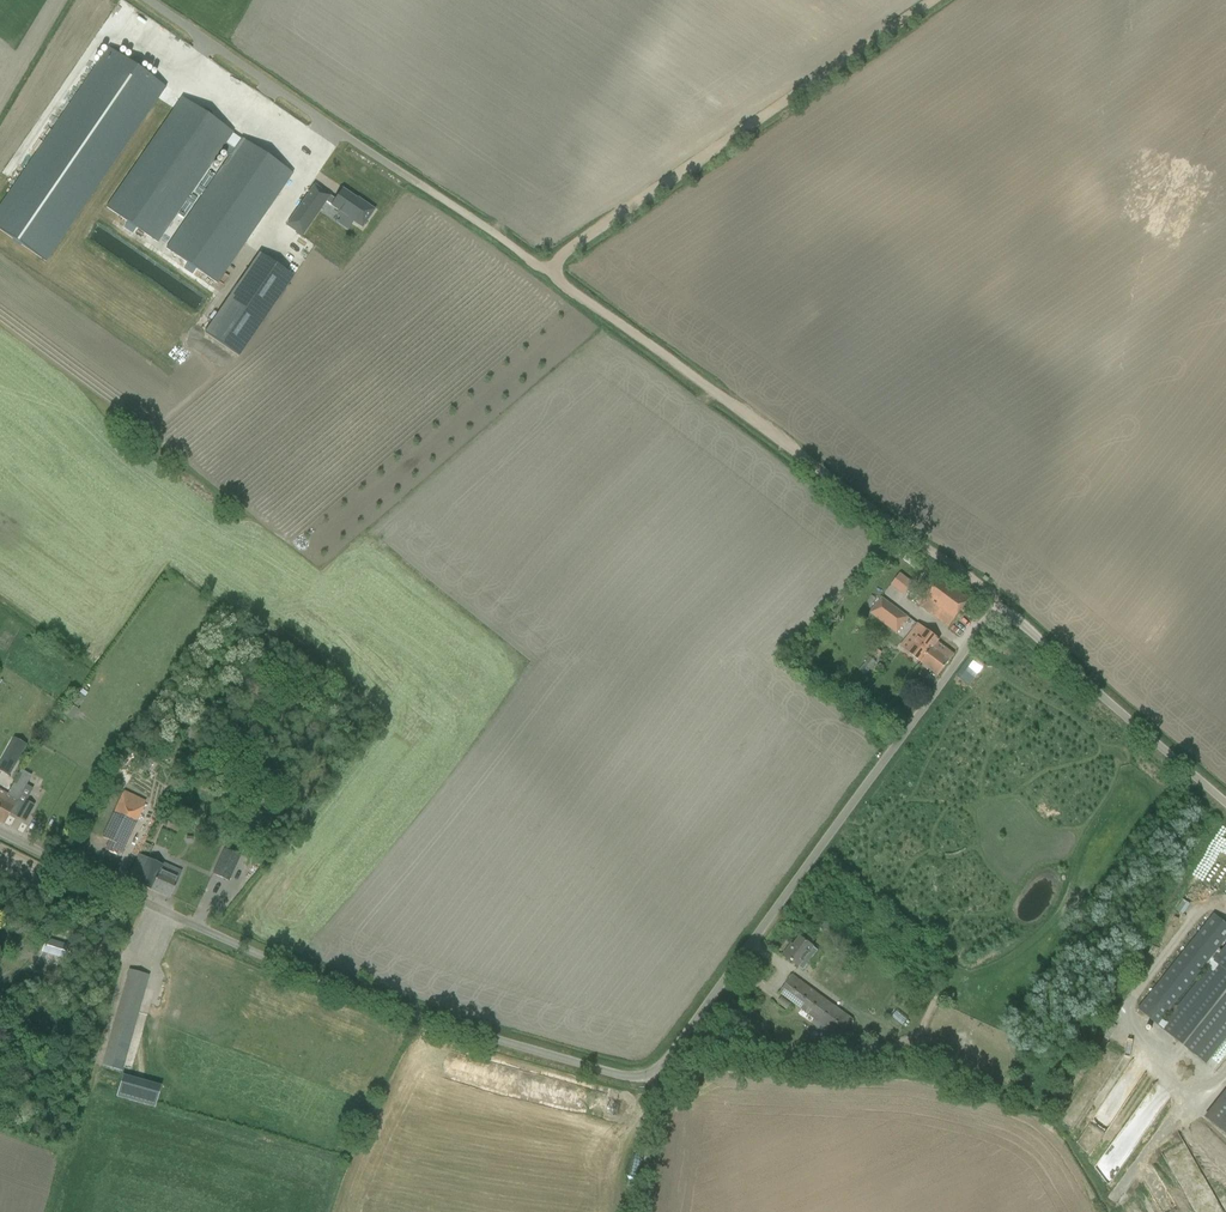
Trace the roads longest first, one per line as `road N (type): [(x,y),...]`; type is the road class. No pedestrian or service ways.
road 1 (unclassified): [(1225,803),(997,606),(664,1062),(632,1077),(432,1021),(282,964),(0,832)]
road 2 (track): [(997,606),(545,269)]
road 3 (track): [(545,269),(147,0)]
road 4 (track): [(545,269),(936,0)]

